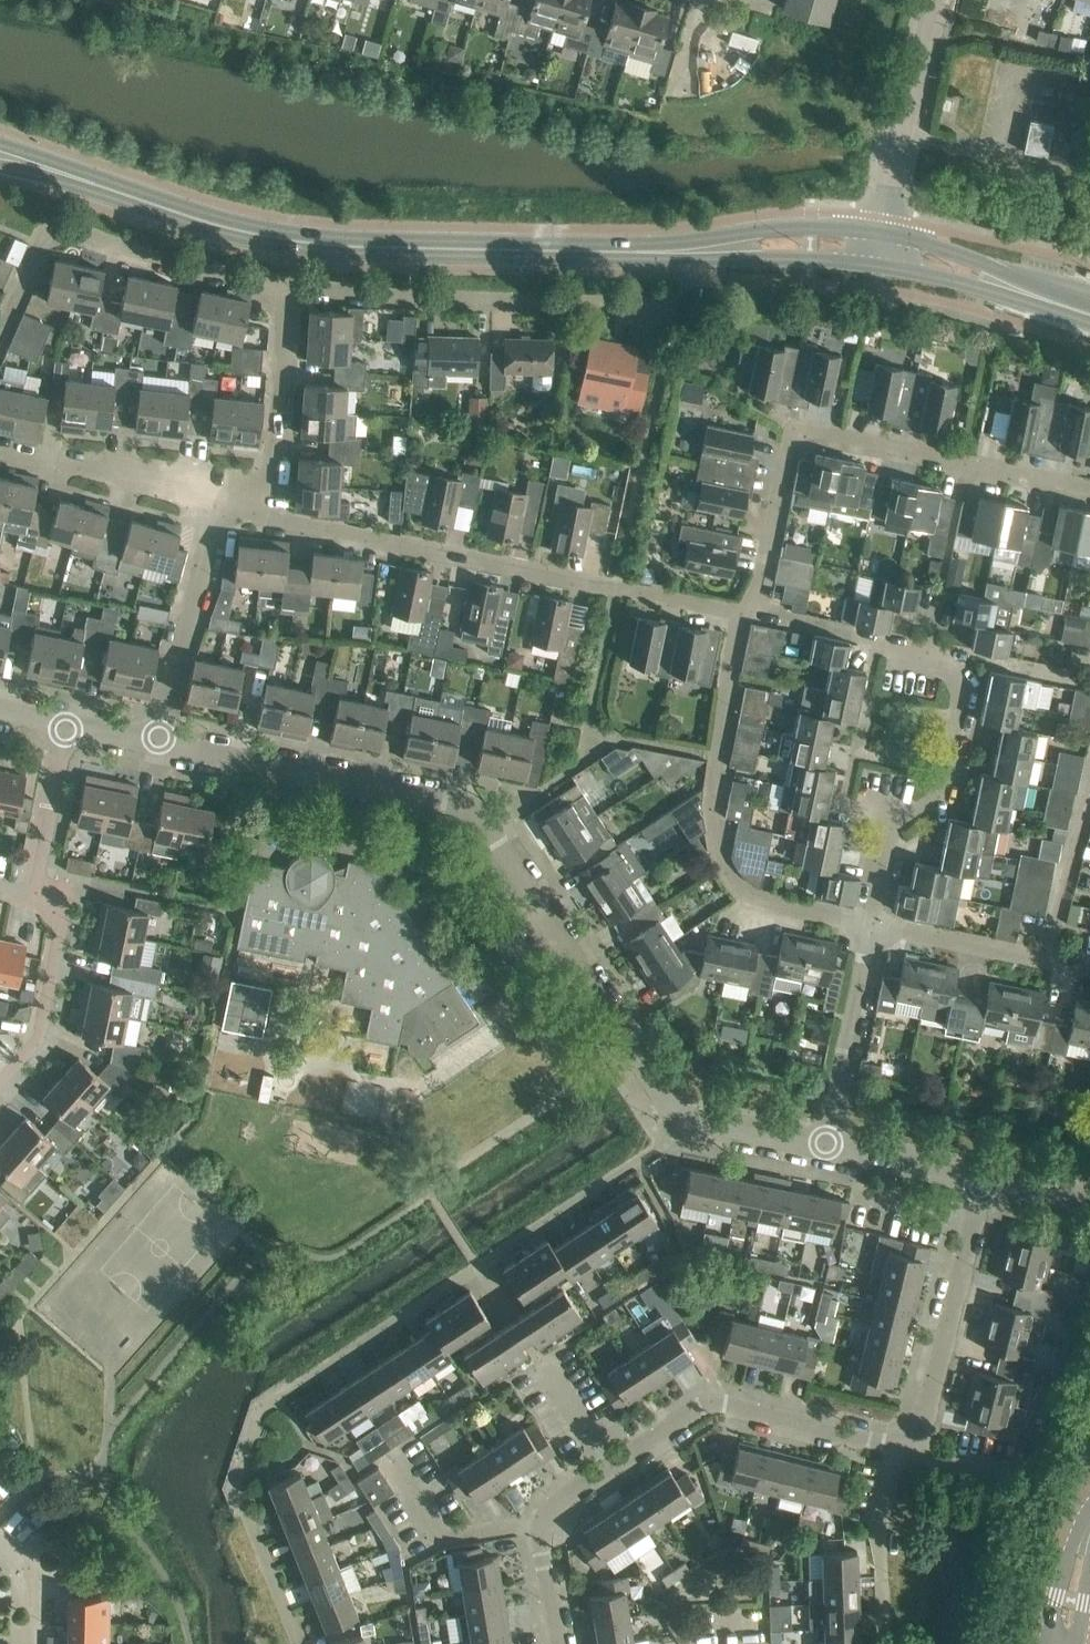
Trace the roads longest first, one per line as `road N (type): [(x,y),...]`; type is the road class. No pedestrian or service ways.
road 1 (residential): [(835,1164),(679,1123),(633,1088),(457,821),(158,740)]
road 2 (residential): [(611,1466),(698,1408),(726,1404),(905,1446),(937,1391),(979,1194)]
road 3 (tertiary): [(633,253),(338,246),(258,233),(69,170)]
road 4 (residential): [(747,616),(779,468),(797,434),(809,429),(1089,495)]
road 5 (residential): [(747,616),(267,528)]
road 6 (residential): [(869,921),(748,902),(727,877),(715,837),(717,760),(747,616)]
road 7 (residential): [(869,921),(884,850),(937,831),(951,802),(974,657),(879,640)]
road 8 (residential): [(678,319),(287,285)]
road 9 (residential): [(1089,783),(1047,960),(869,921)]
road 10 (residential): [(287,285),(63,231),(47,241),(0,331)]
road 11 (tertiary): [(883,231),(758,230),(633,253)]
road 12 (residential): [(835,1164),(869,921)]
road 13 (tertiary): [(633,253),(878,264)]
road 14 (residential): [(0,1092),(48,1035),(72,900),(40,895)]
road 15 (residential): [(883,231),(898,138),(938,0)]
road 16 (residential): [(223,489),(0,437)]
road 17 (residential): [(158,740),(217,519)]
road 18 (residential): [(272,499),(287,285)]
road 19 (residential): [(541,1526),(438,1532),(392,1464)]
road 20 (residential): [(40,895),(65,724)]
road 21 (tertiary): [(1026,291),(993,268),(883,231)]
road 22 (tertiary): [(878,264),(1026,291)]
road 23 (residential): [(979,1194),(835,1164)]
road 24 (residential): [(611,1466),(531,1354)]
road 25 (tertiary): [(1089,1524),(1055,1598),(1044,1643)]
road 26 (residential): [(36,1643),(29,1562),(0,1536)]

